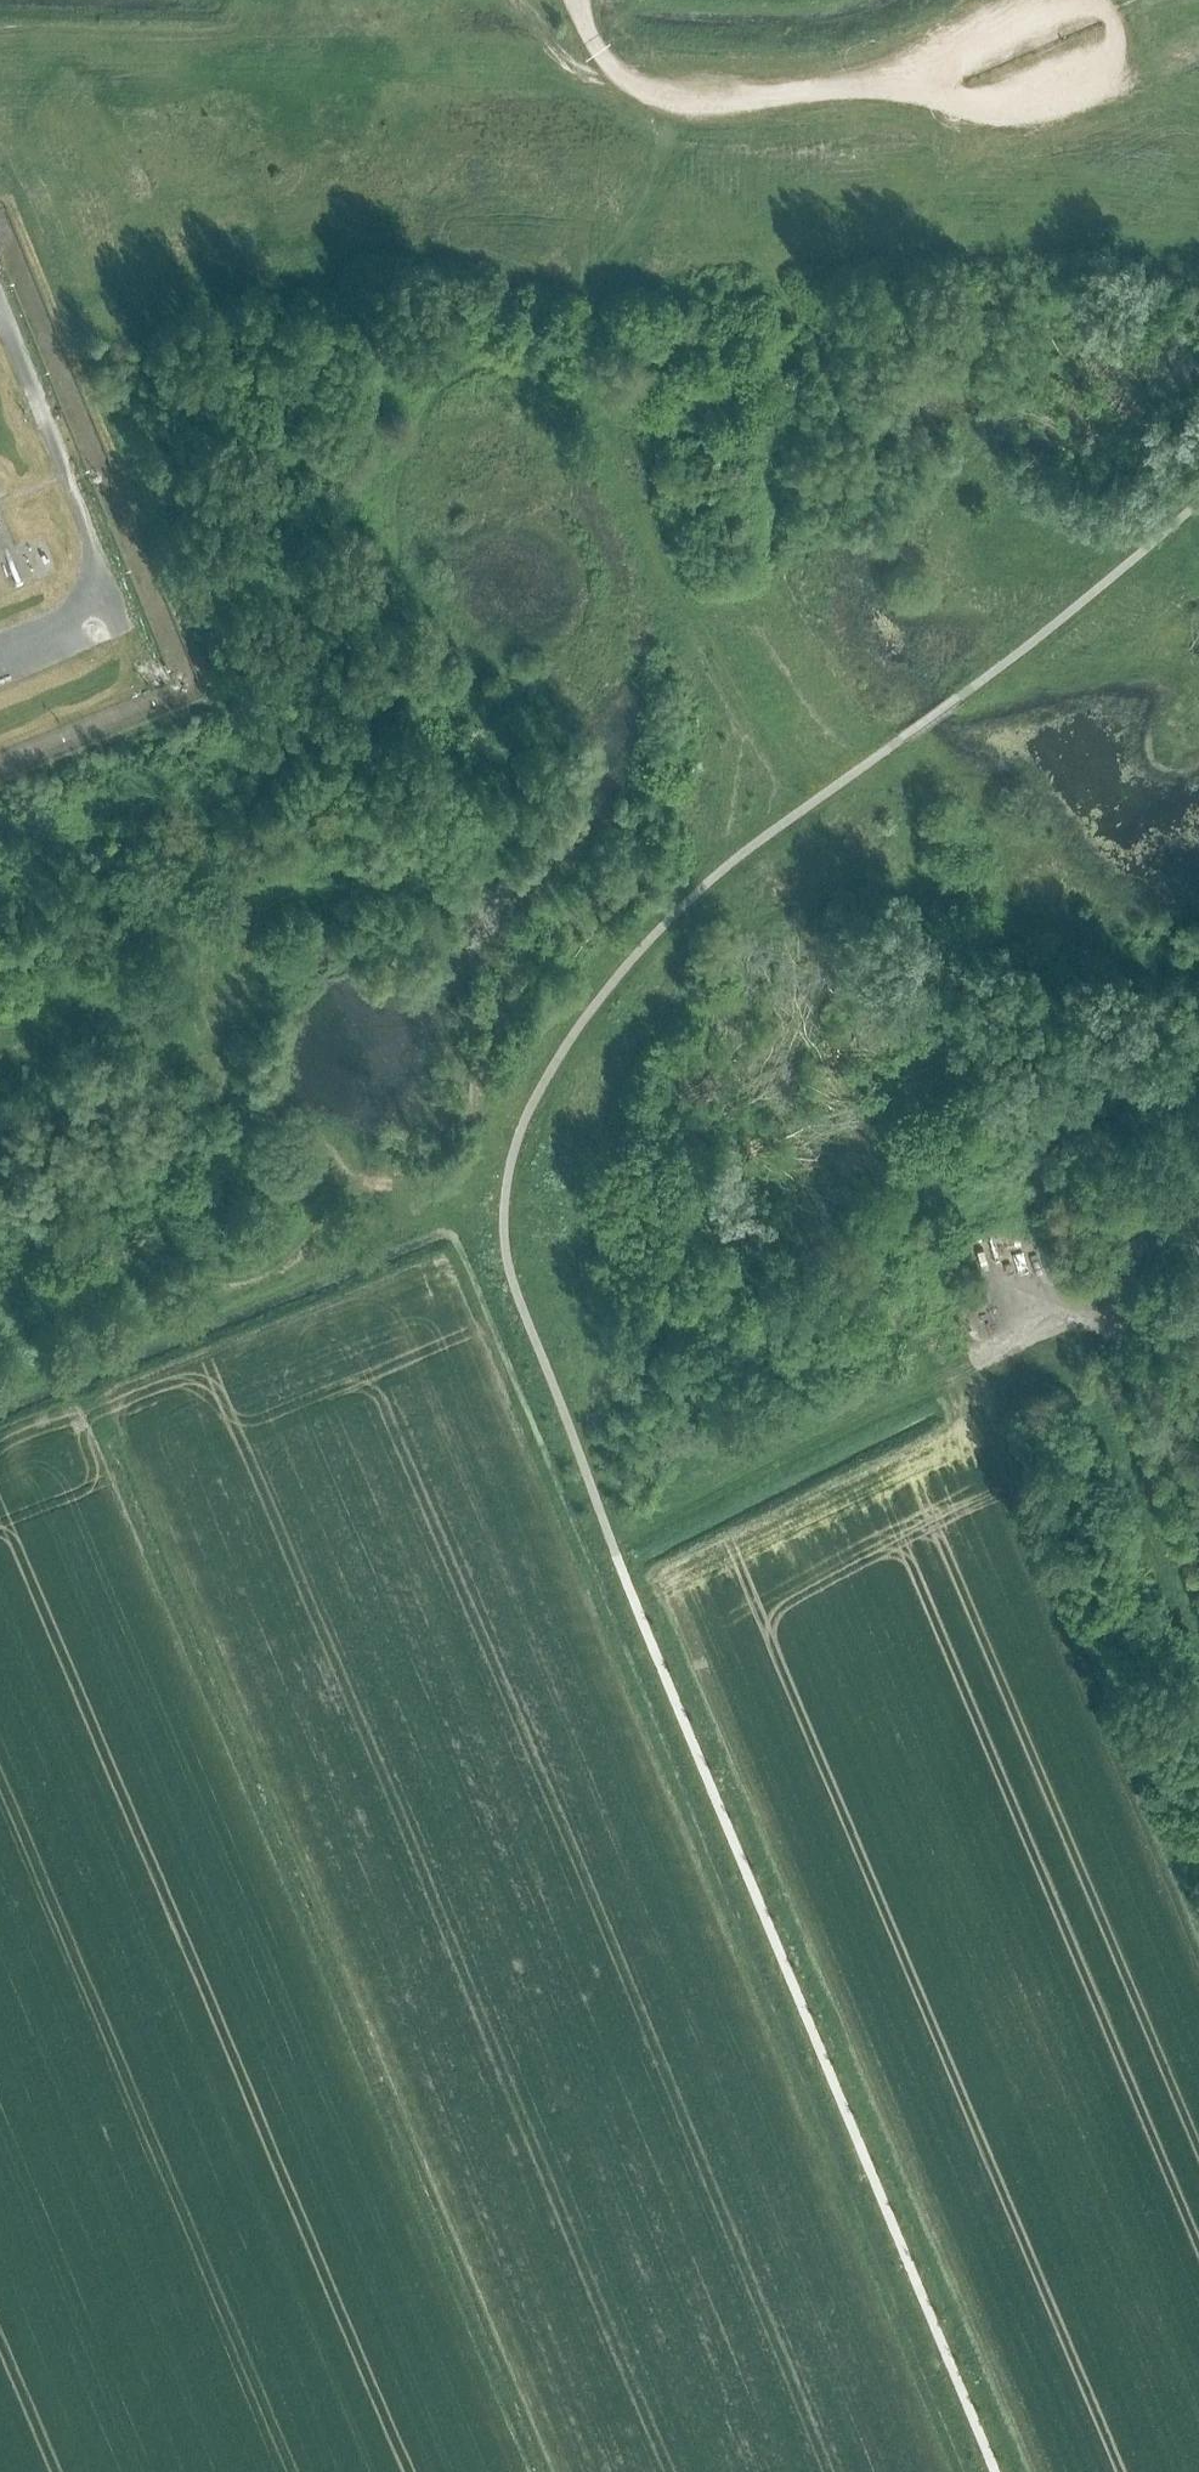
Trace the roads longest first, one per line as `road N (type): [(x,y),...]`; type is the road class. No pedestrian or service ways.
road 1 (track): [(580,0),(612,65),(634,81),(687,96),(791,90),(898,70),(1079,0)]
road 2 (track): [(610,1543),(978,1358)]
road 3 (track): [(1099,0),(1125,66),(991,117),(965,115),(909,74)]

